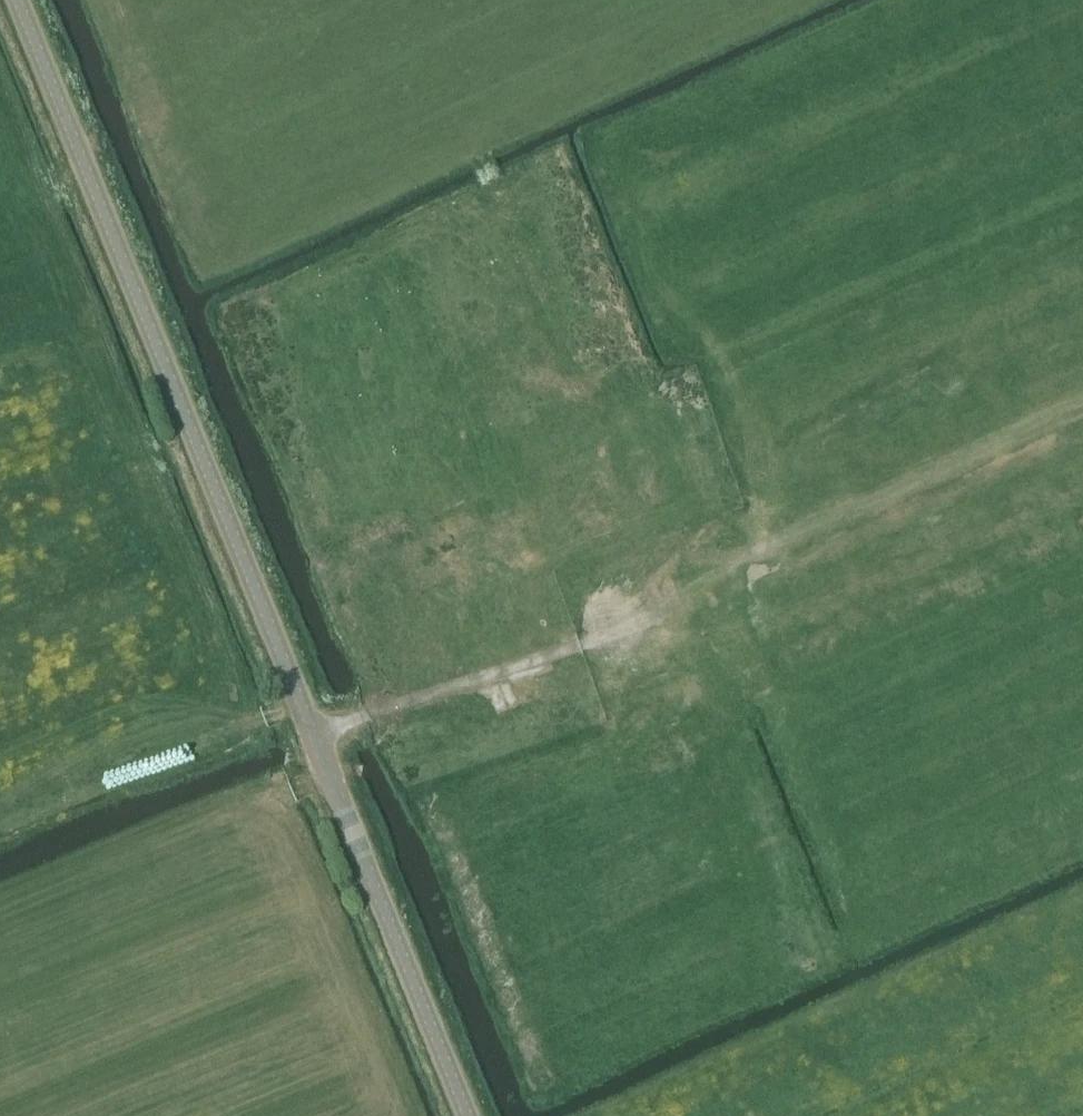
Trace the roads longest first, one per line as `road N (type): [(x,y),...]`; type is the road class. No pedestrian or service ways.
road 1 (tertiary): [(467,1115),(18,0)]

